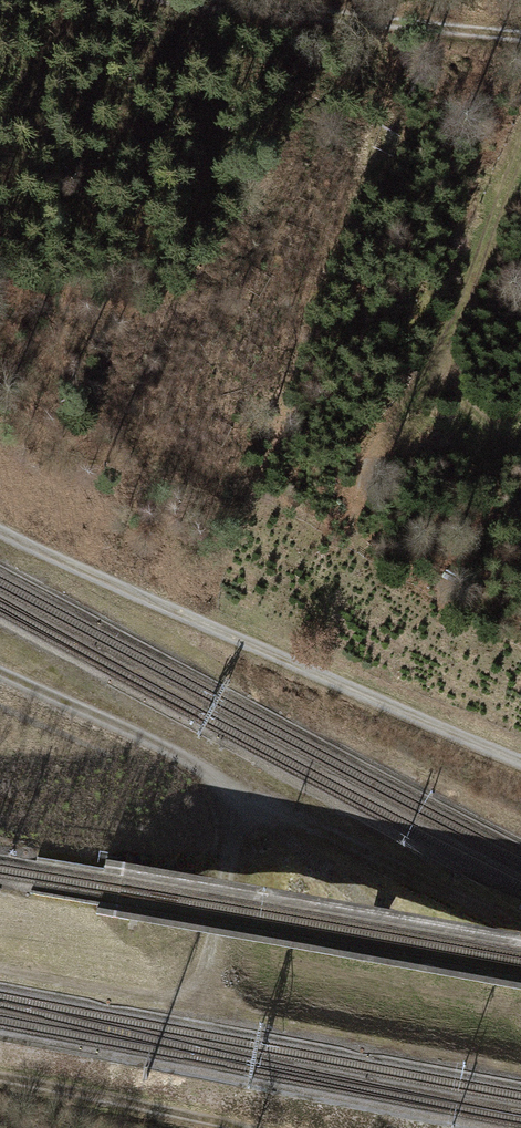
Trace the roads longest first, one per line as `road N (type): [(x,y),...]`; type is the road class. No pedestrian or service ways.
road 1 (track): [(520,761),(0,531)]
road 2 (track): [(0,674),(183,757),(217,790),(229,851),(202,995)]
road 3 (track): [(520,451),(438,380),(431,358),(520,132)]
road 4 (track): [(217,790),(520,929)]
road 5 (track): [(221,0),(520,37)]
road 6 (track): [(0,1079),(239,1127)]

